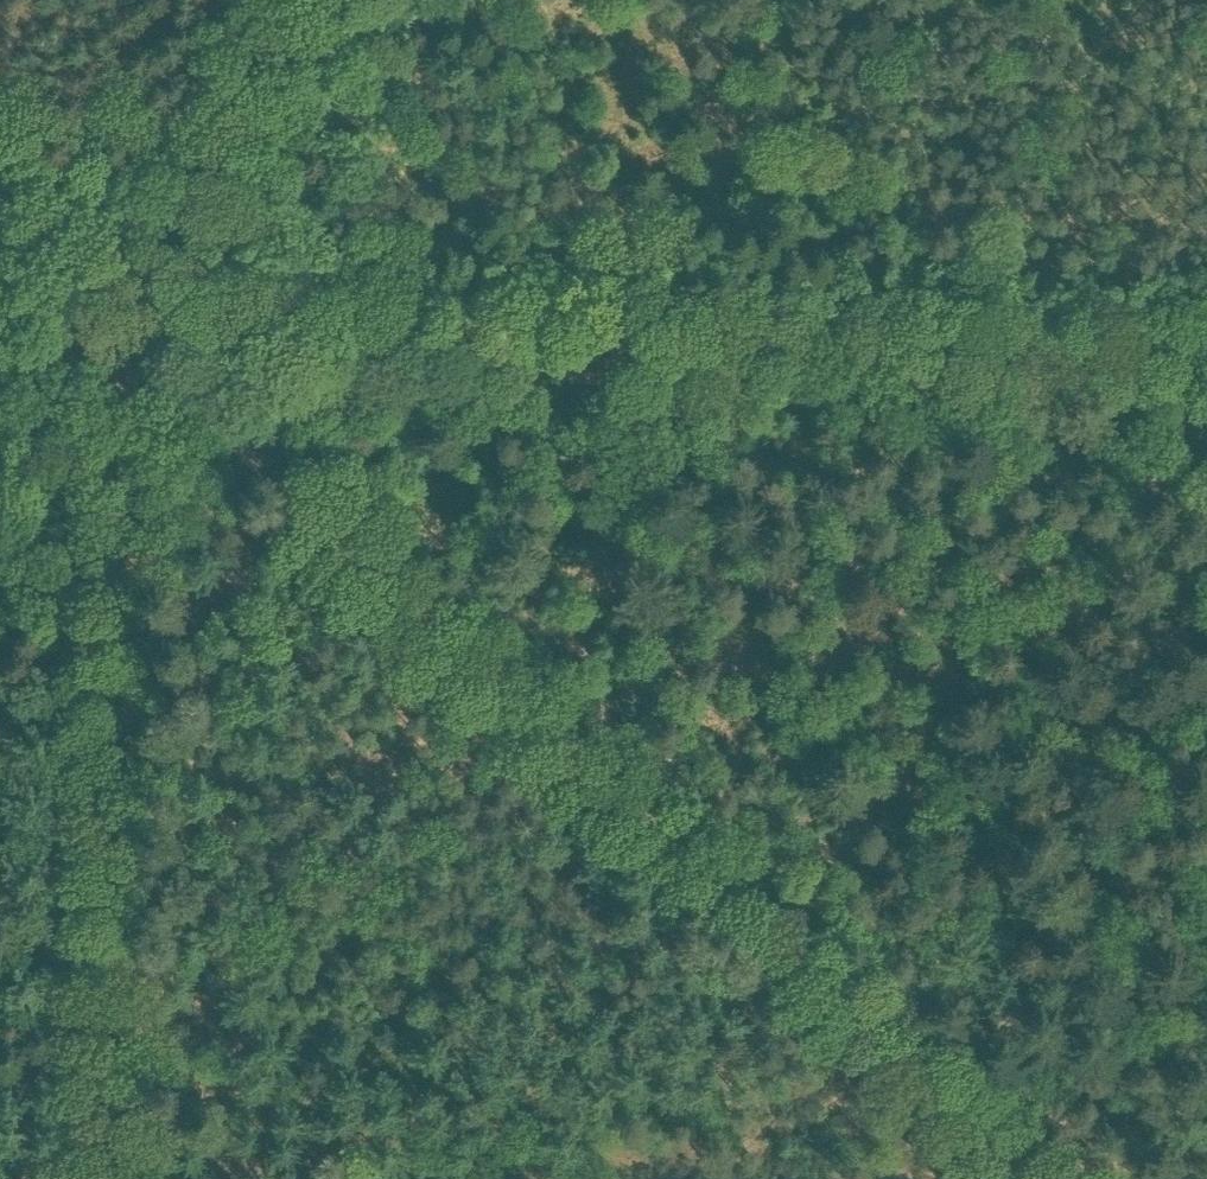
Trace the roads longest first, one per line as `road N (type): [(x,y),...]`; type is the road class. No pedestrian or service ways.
road 1 (unclassified): [(1206,360),(177,345),(139,339),(110,317),(0,180)]
road 2 (track): [(139,339),(130,365),(114,1178)]
road 3 (track): [(591,793),(194,410),(139,339),(116,359),(0,387)]
road 4 (track): [(591,793),(141,1006),(76,1017),(0,1060)]
road 5 (track): [(1206,714),(770,961)]
road 6 (track): [(376,1178),(770,961)]
road 7 (track): [(139,339),(304,0)]
road 8 (track): [(1001,1178),(770,961)]
road 9 (track): [(770,961),(591,793)]

